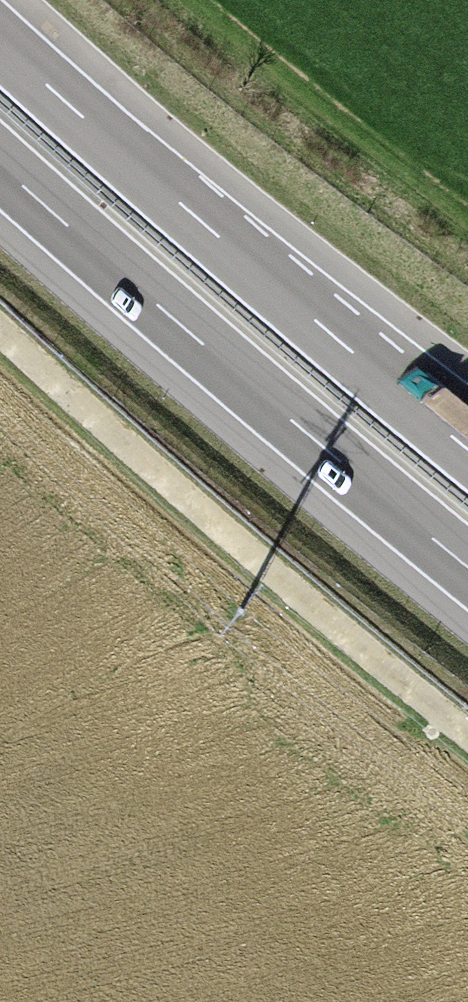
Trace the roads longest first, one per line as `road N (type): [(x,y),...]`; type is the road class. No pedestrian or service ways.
road 1 (motorway): [(467,451),(0,38)]
road 2 (motorway): [(0,163),(467,569)]
road 3 (track): [(467,728),(213,524),(0,325)]

